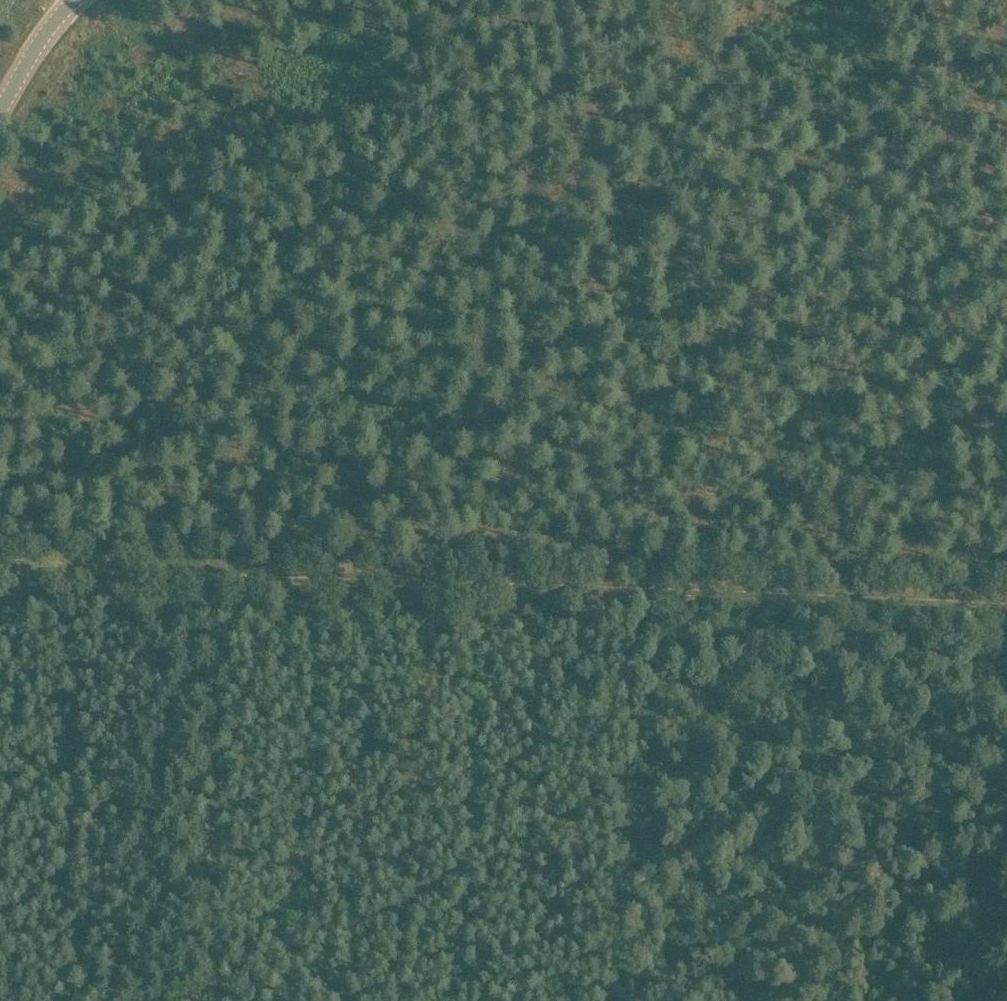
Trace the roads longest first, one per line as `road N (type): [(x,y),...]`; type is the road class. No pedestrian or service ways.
road 1 (track): [(1006,608),(0,564)]
road 2 (unclassified): [(0,111),(74,0)]

